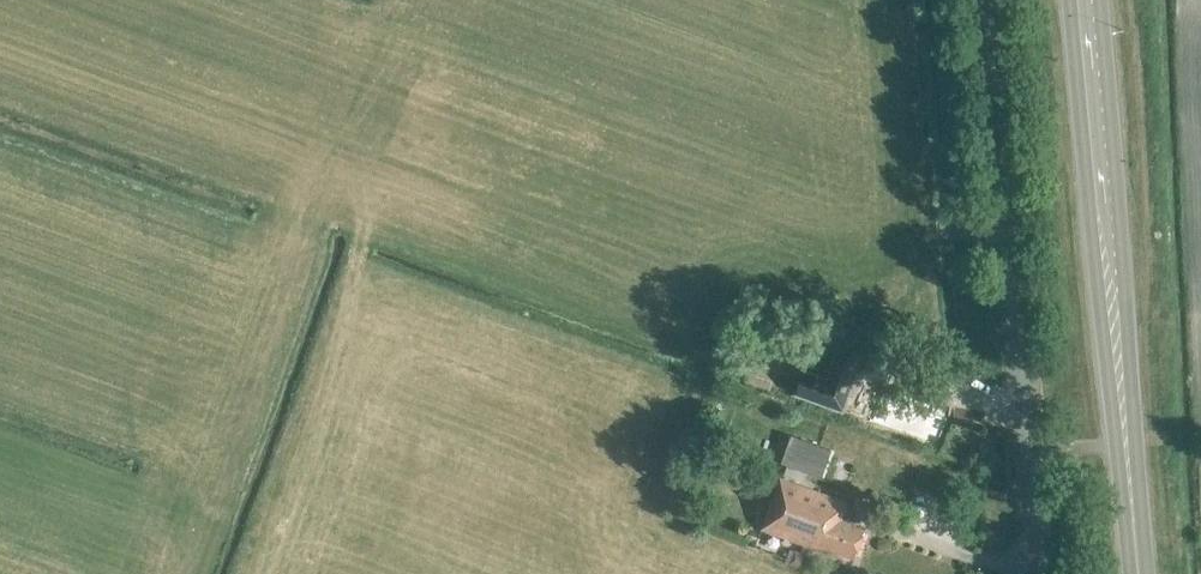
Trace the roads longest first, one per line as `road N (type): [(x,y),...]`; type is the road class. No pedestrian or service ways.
road 1 (unclassified): [(1040,573),(987,0)]
road 2 (primary): [(1069,0),(1112,426),(1123,505),(1132,518)]
road 3 (primary): [(1132,518),(1139,503),(1101,0)]

